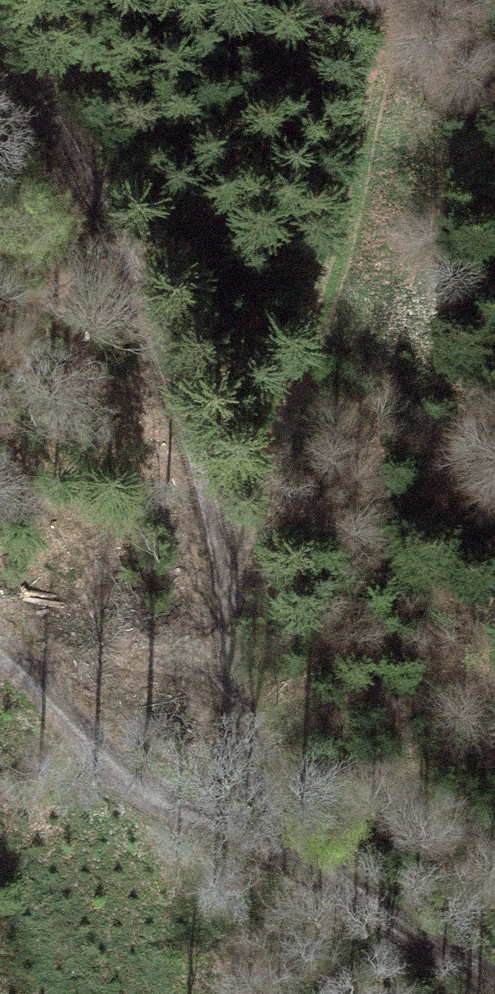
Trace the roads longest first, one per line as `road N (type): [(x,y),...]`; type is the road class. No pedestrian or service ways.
road 1 (track): [(0,25),(166,335),(229,590),(231,676),(289,846)]
road 2 (track): [(229,590),(401,0)]
road 3 (track): [(0,641),(152,753),(494,978)]

